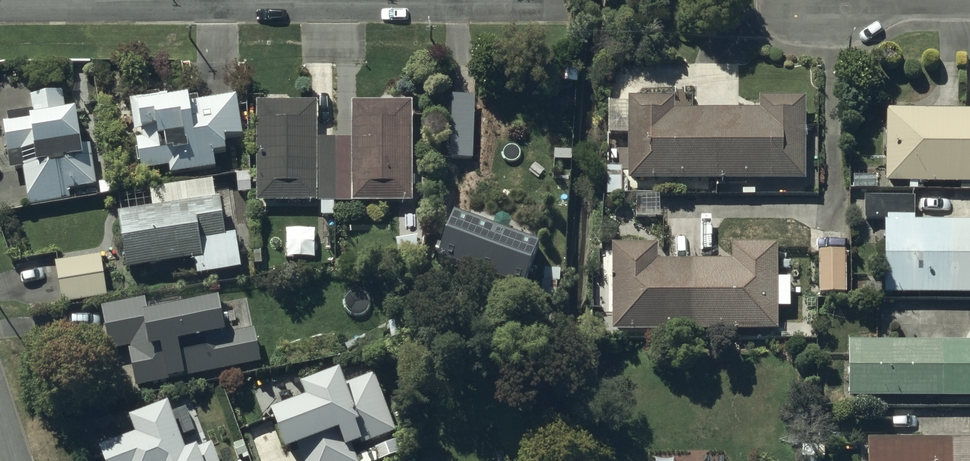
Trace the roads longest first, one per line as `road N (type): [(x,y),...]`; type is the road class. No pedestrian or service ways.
road 1 (residential): [(969,5),(809,4)]

